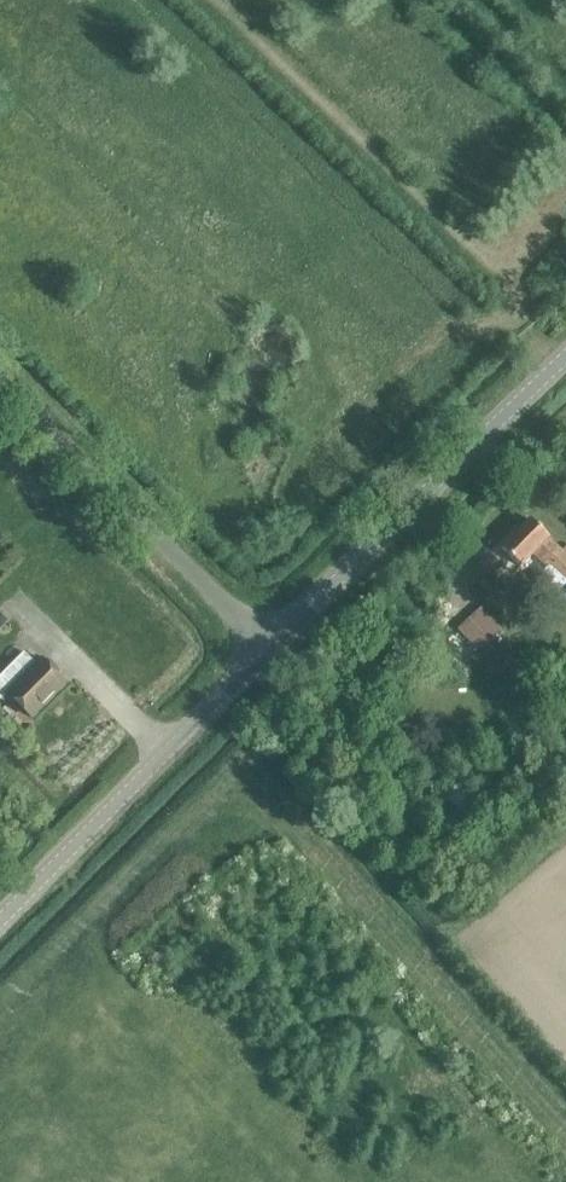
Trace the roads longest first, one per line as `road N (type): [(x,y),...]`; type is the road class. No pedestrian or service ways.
road 1 (unclassified): [(265,639),(565,359)]
road 2 (unclassified): [(0,915),(265,639)]
road 3 (unclassified): [(265,639),(0,366)]

